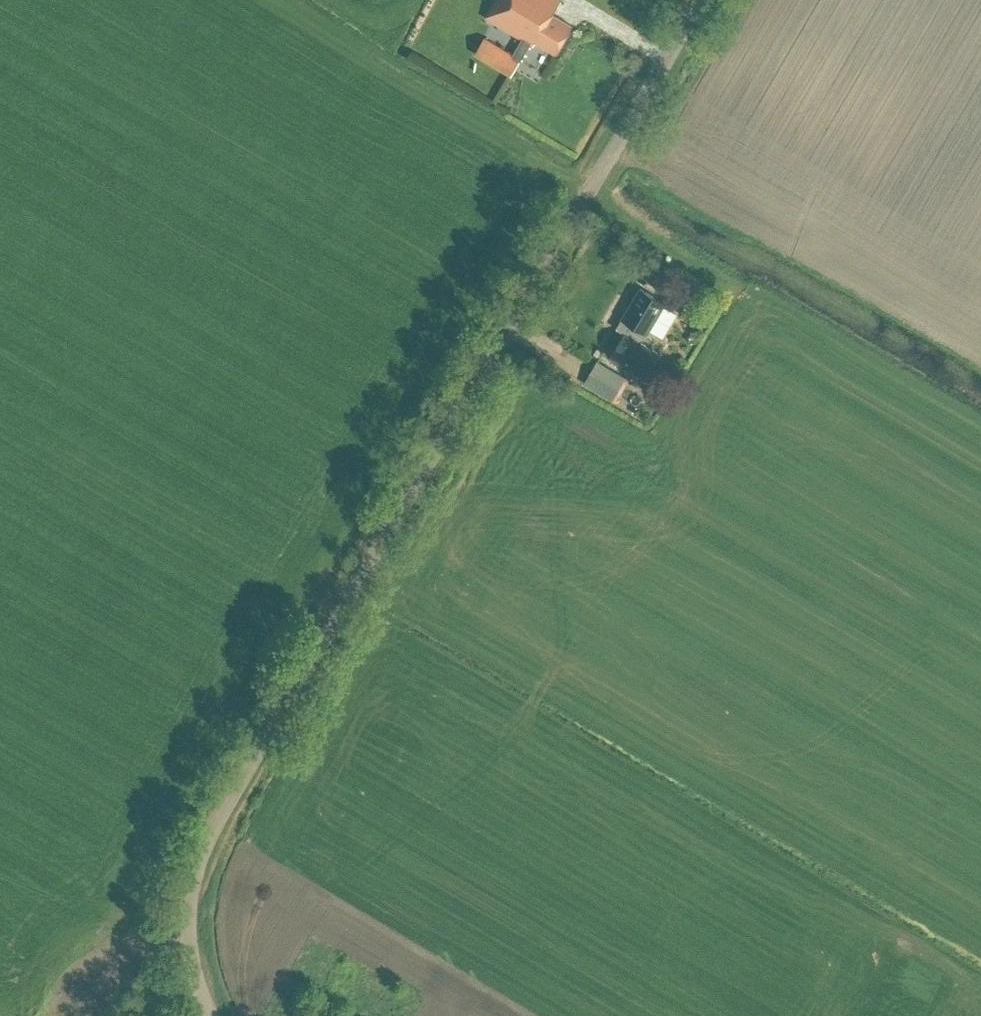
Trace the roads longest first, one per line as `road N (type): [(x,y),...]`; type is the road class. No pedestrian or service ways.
road 1 (tertiary): [(212,1015),(194,939),(207,863),(241,783),(705,0)]

